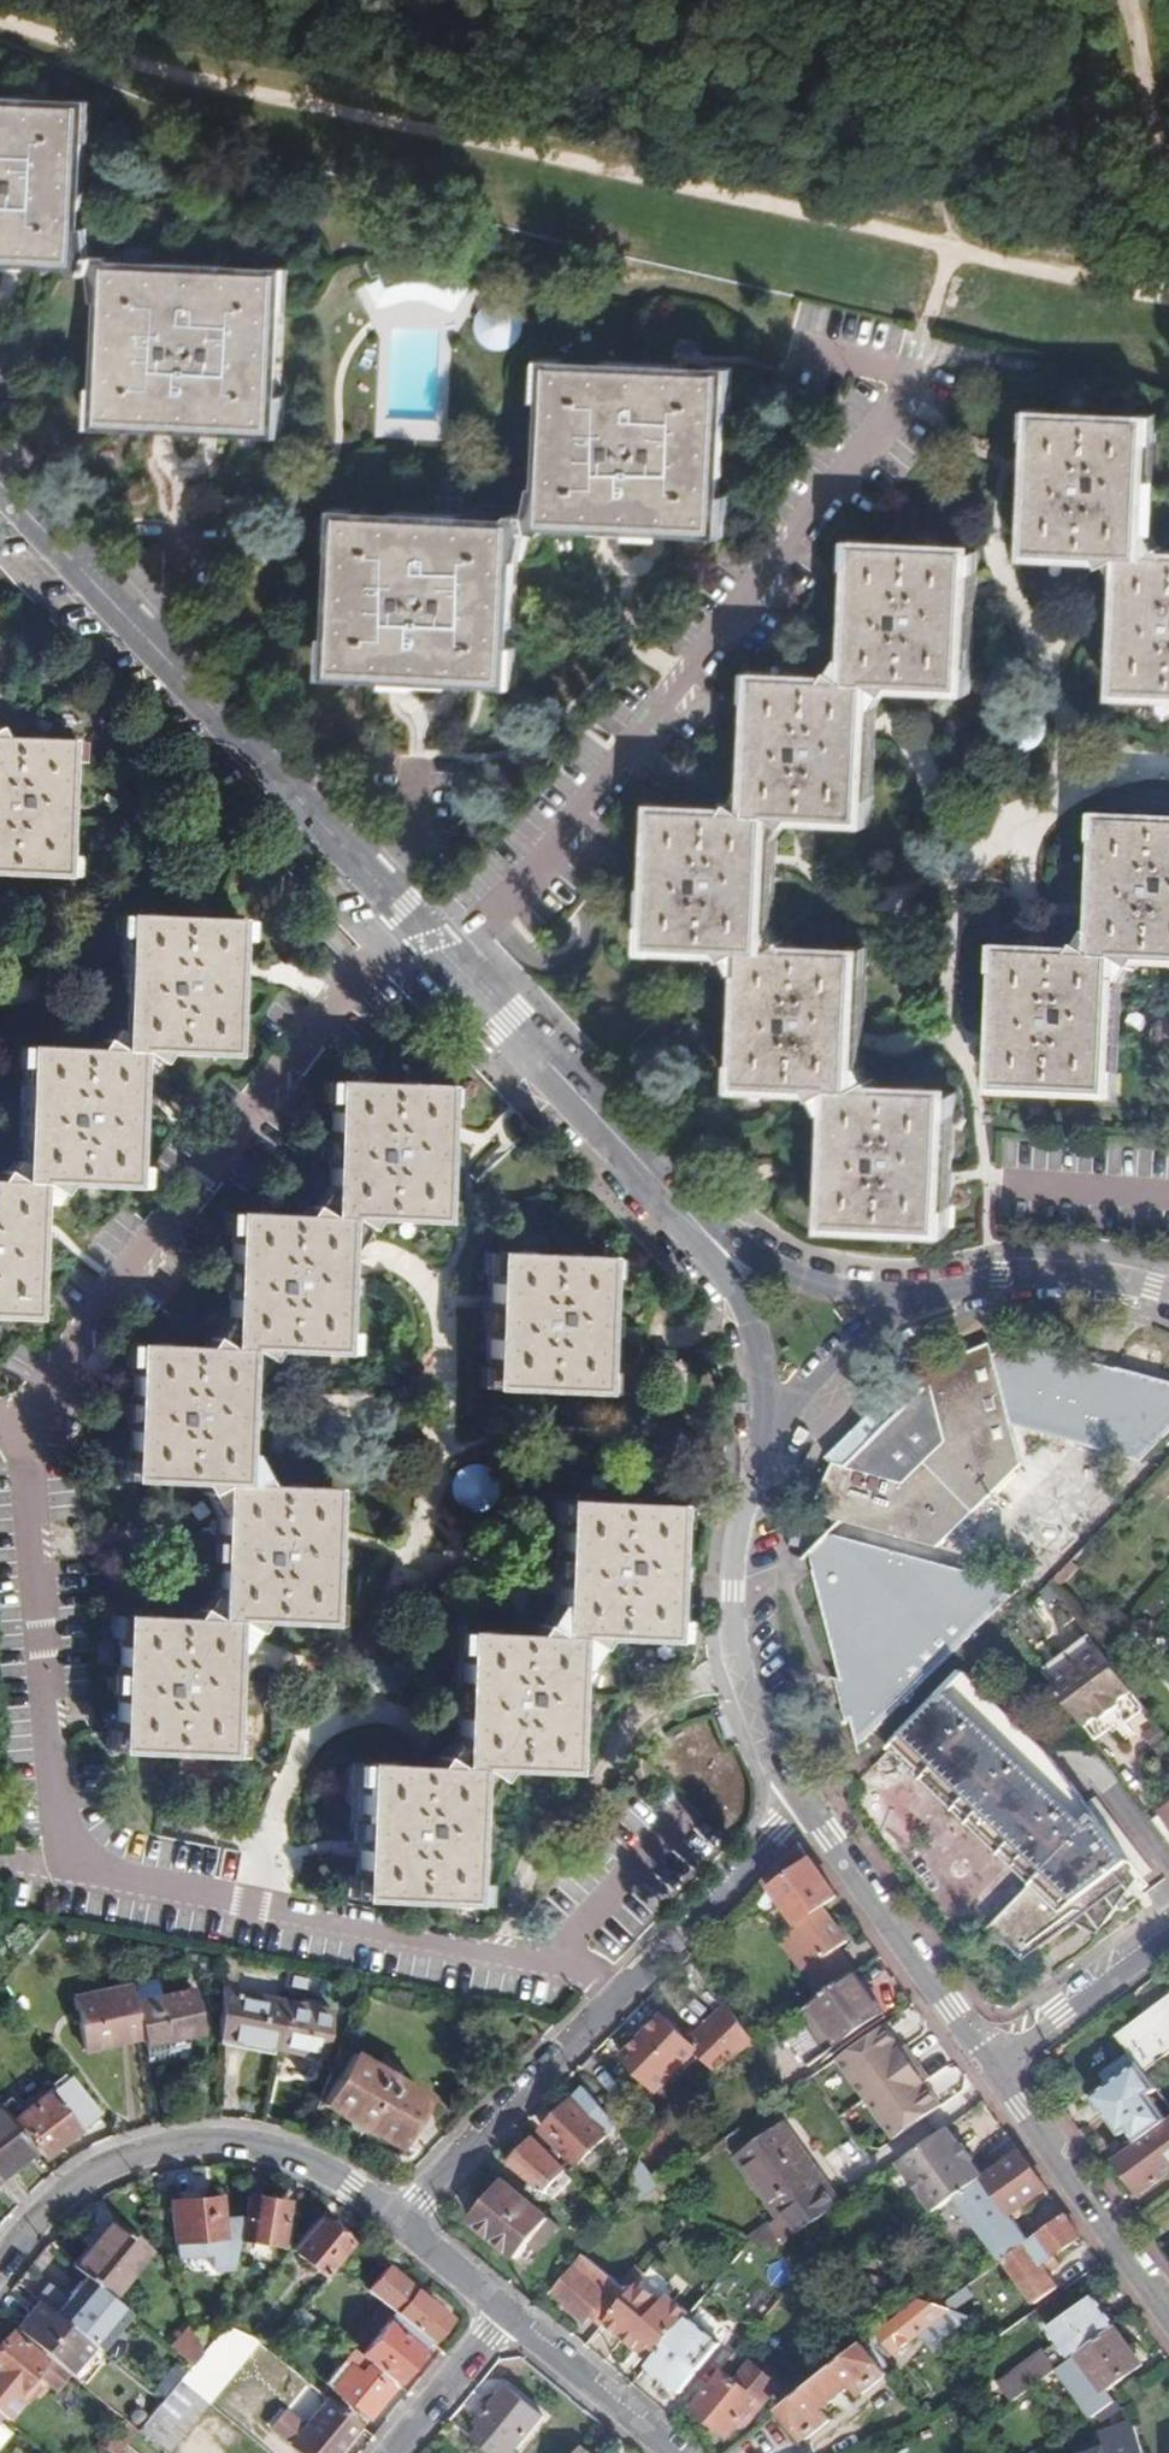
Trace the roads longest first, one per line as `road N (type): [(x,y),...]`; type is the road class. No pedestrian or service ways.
road 1 (residential): [(449,963),(904,399),(931,324)]
road 2 (residential): [(26,1435),(63,1368),(267,1094),(378,1005),(449,963)]
road 3 (residential): [(622,1995),(569,1970),(80,1874)]
road 4 (tertiary): [(375,886),(0,484)]
road 5 (residential): [(408,2219),(248,2146),(152,2150),(34,2226),(0,2267)]
road 6 (residential): [(80,1874),(71,1856),(26,1435)]
road 7 (tertiary): [(718,1251),(627,1143),(449,963)]
road 8 (tertiary): [(757,1472),(739,1541),(737,1634),(759,1718),(804,1798)]
road 9 (tertiary): [(804,1798),(998,2061)]
road 10 (unclassified): [(408,2219),(622,1995)]
road 11 (tertiary): [(998,2061),(1168,2305)]
road 12 (tertiary): [(1168,1302),(1111,1288),(1000,1281),(896,1309)]
road 13 (unclassified): [(622,1995),(804,1798)]
road 14 (tertiary): [(718,1251),(766,1387),(757,1472)]
road 15 (unclassified): [(896,1309),(838,1339),(795,1395),(757,1472)]
road 16 (residential): [(677,2452),(510,2310)]
road 17 (unclassified): [(1168,1931),(998,2061)]
road 18 (tertiary): [(896,1309),(843,1298),(718,1251)]
road 19 (residential): [(392,2452),(510,2310)]
road 20 (residential): [(375,886),(412,834),(419,761)]
road 21 (residential): [(510,2310),(408,2219)]

